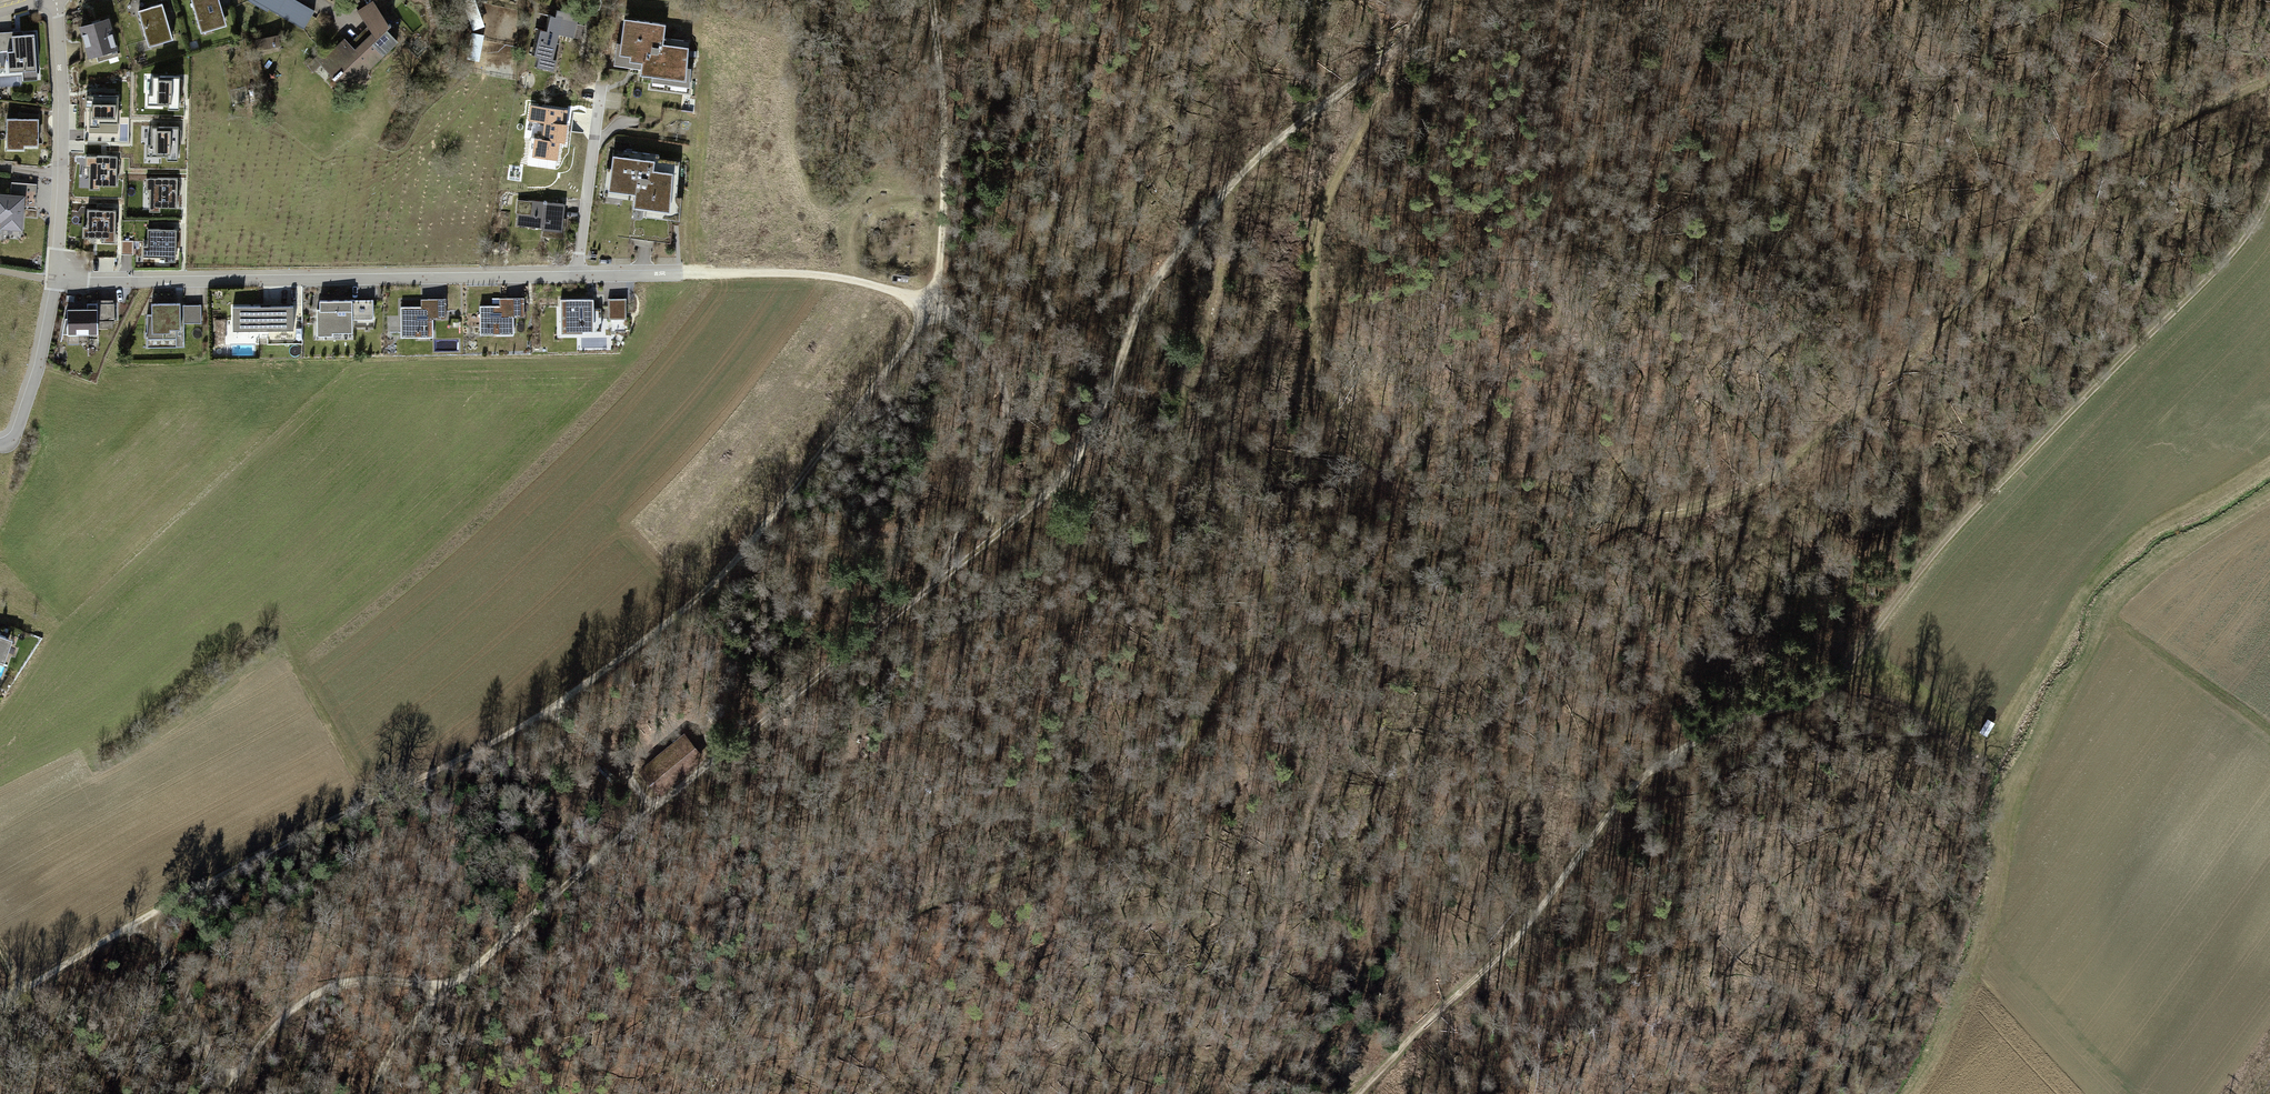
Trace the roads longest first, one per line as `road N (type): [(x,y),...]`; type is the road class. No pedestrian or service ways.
road 1 (track): [(1416,18),(1329,191),(1313,244),(1313,366),(1331,414),(1354,444),(1398,475),(1457,492),(1545,483),(1631,524),(1719,501),(1793,461),(1987,281),(2077,169),(2269,82)]
road 2 (track): [(372,1093),(389,1051),(442,989),(1059,480),(1081,451),(1179,247),(1275,142),(1368,70),(1425,0)]
road 3 (track): [(1361,1093),(1444,1013),(1625,793),(1682,748),(1748,716),(1815,699),(1920,568),(2247,241),(2269,196)]
road 4 (track): [(580,877),(707,943),(750,955),(796,952),(1020,868),(1097,823),(1161,771),(1266,622),(1274,599),(1261,554),(1184,444),(1179,411),(1210,319),(1230,189)]
road 5 (track): [(549,713),(745,549),(933,305),(807,274),(682,274)]
road 6 (track): [(648,817),(549,713),(23,989),(0,948)]
road 7 (residential): [(575,275),(56,280)]
road 8 (track): [(1815,699),(1870,703),(1925,727),(1956,753),(1972,793),(1965,820),(1922,863),(1836,978)]
road 9 (track): [(933,305),(990,354),(1005,425),(928,591)]
road 10 (track): [(933,305),(945,197),(933,0)]
road 11 (track): [(226,1088),(279,1021),(311,995),(374,977),(442,989)]
road 12 (track): [(2097,607),(2269,727)]
road 13 (residential): [(575,275),(601,82)]
road 14 (track): [(223,1093),(187,989),(140,922)]
road 15 (residential): [(56,280),(18,435),(0,446)]
road 16 (residential): [(55,0),(63,175)]

